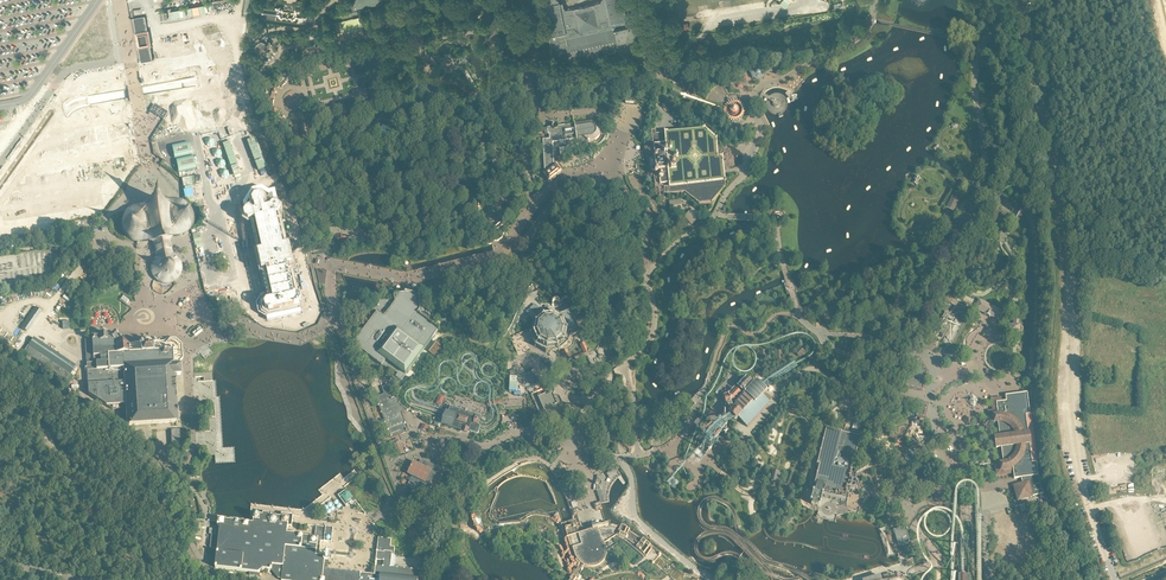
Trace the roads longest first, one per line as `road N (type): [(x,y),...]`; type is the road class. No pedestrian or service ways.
road 1 (track): [(1013,294),(1014,360),(997,370),(987,350),(1009,337),(1011,322),(953,282),(987,241),(999,259),(966,273),(968,290),(982,294),(1014,273),(994,207),(1012,183),(1027,198),(1007,240),(1019,263),(1012,292)]
road 2 (unclassified): [(183,579),(154,463),(0,360)]

